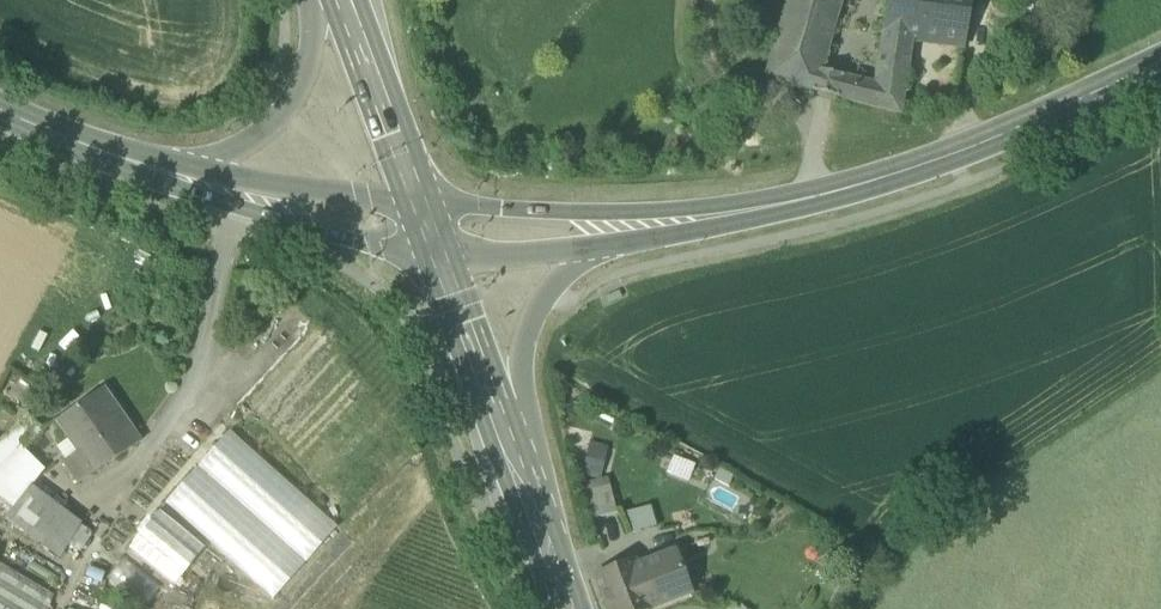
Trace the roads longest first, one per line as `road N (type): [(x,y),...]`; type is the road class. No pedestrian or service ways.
road 1 (tertiary): [(1160,63),(931,164),(773,209)]
road 2 (tertiary): [(773,209),(581,215),(419,204)]
road 3 (tertiary): [(110,155),(234,207),(439,259)]
road 4 (secondary): [(528,507),(522,353),(544,298),(605,247)]
road 5 (secondary): [(528,507),(439,259)]
road 6 (tertiary): [(419,204),(187,168)]
road 7 (secondary): [(313,0),(312,56),(284,114),(261,135),(187,168)]
road 8 (secondary): [(419,204),(343,0)]
road 9 (tertiary): [(605,247),(773,209)]
road 10 (tertiary): [(439,259),(605,247)]

